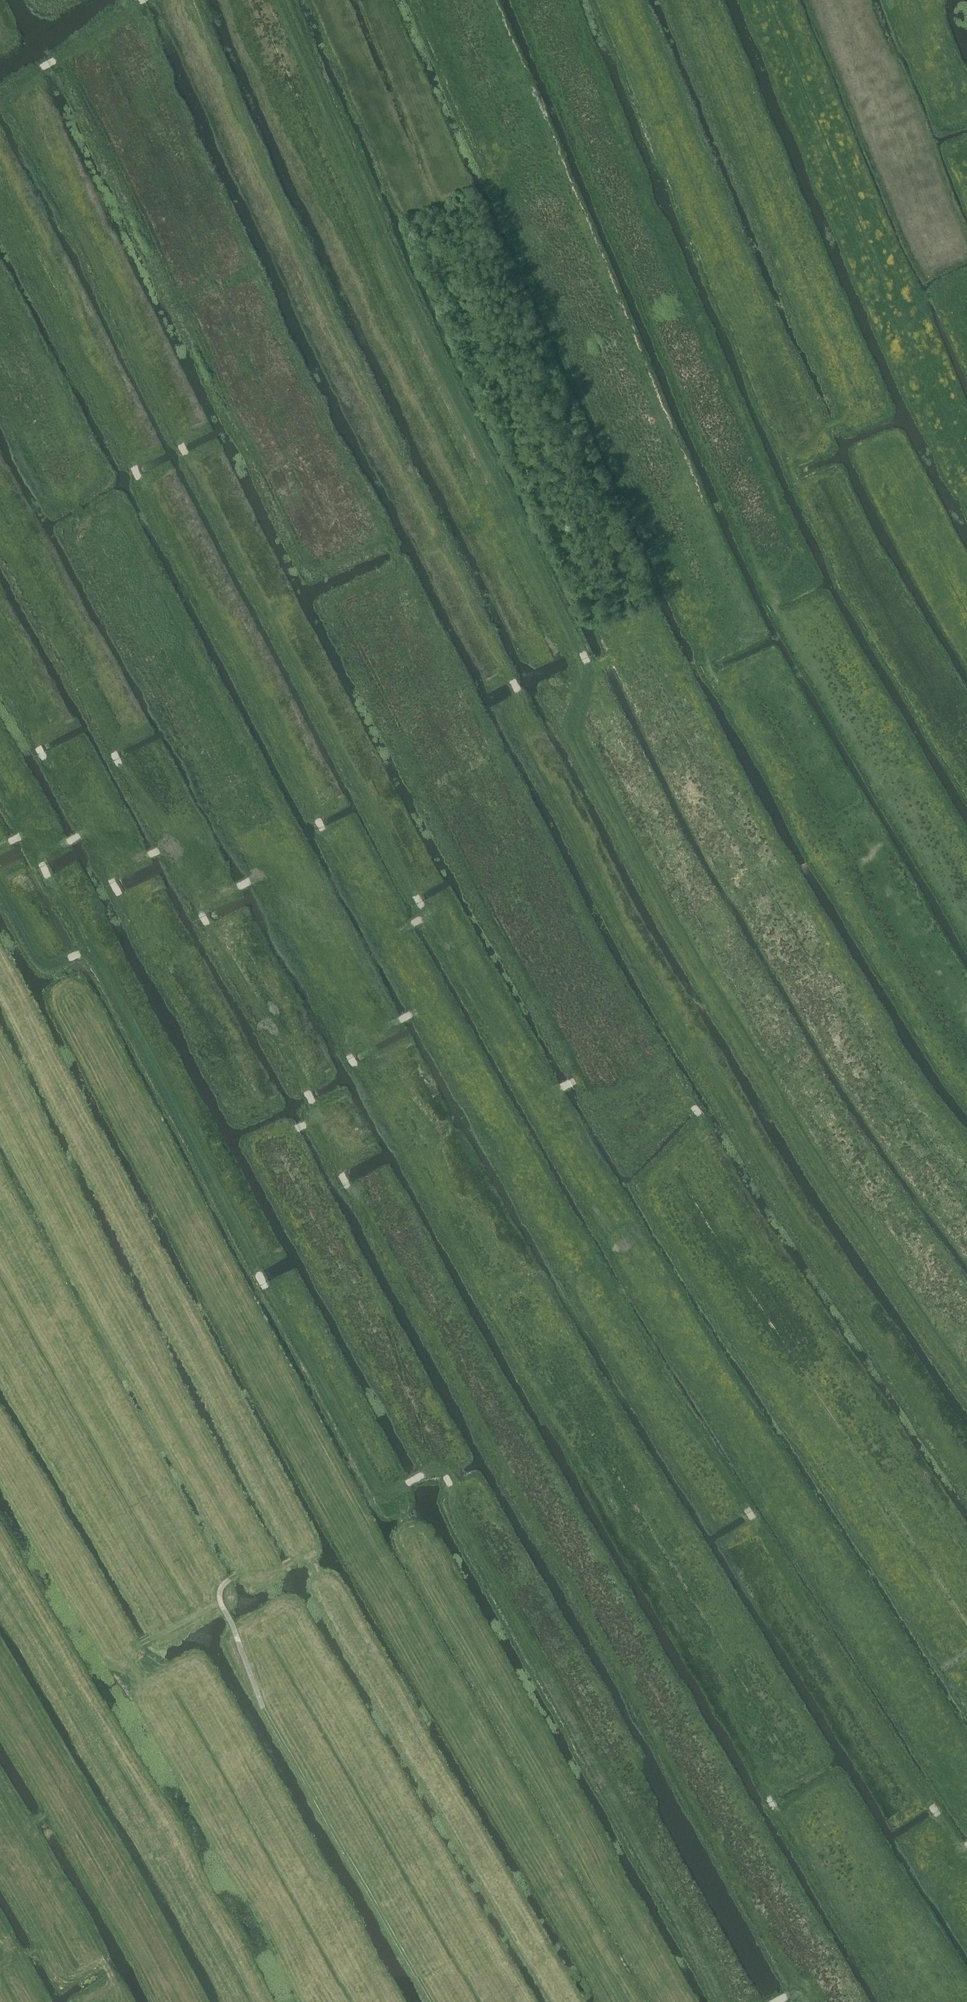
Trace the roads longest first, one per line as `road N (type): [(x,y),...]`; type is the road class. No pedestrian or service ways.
road 1 (track): [(435,2001),(264,1707),(222,1606),(221,1590),(232,1579)]

